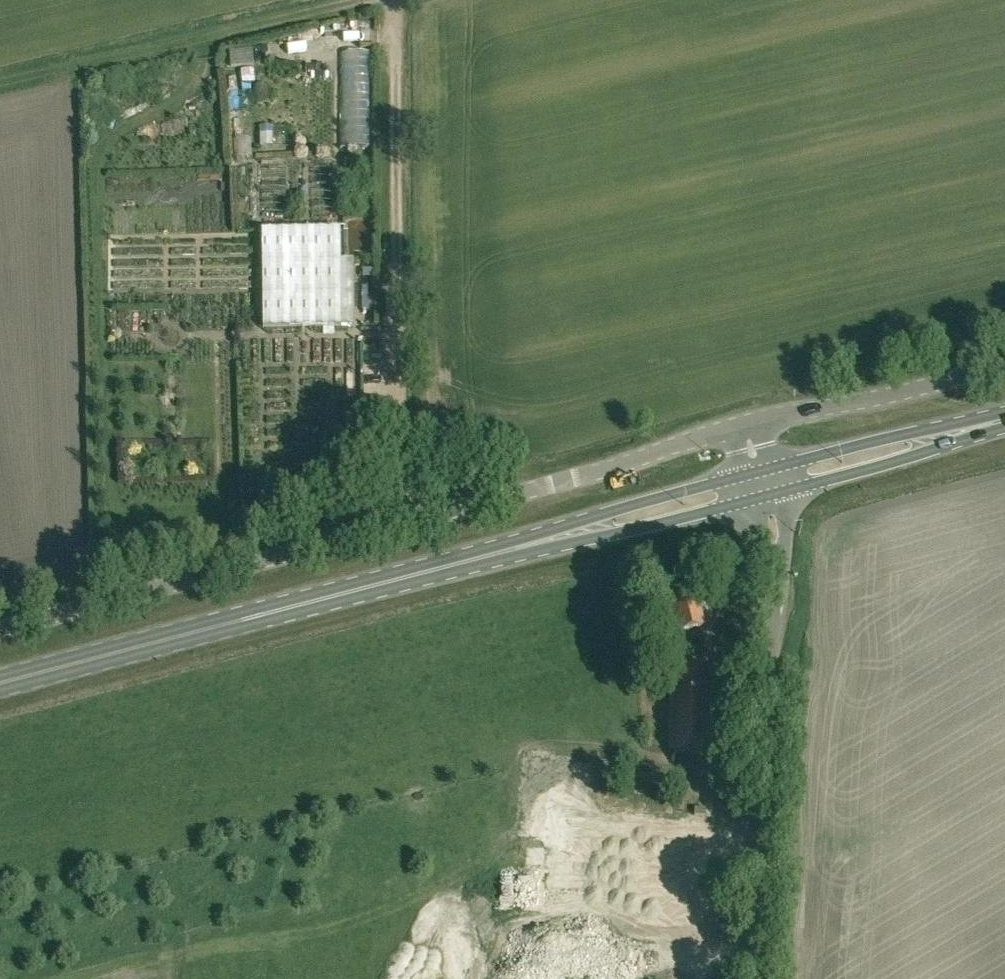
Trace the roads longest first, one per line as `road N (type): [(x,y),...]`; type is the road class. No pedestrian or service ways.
road 1 (unclassified): [(0,630),(564,480),(754,420)]
road 2 (track): [(395,0),(393,474),(403,524)]
road 3 (primary): [(0,682),(496,555)]
road 4 (unclassified): [(763,978),(785,560),(773,494)]
road 5 (track): [(0,82),(362,0)]
road 6 (primary): [(765,466),(560,526),(496,555)]
road 7 (primary): [(496,555),(773,494)]
road 8 (unclassified): [(754,420),(1004,365)]
road 9 (primary): [(1004,416),(765,466)]
road 10 (primary): [(773,494),(1004,423)]

